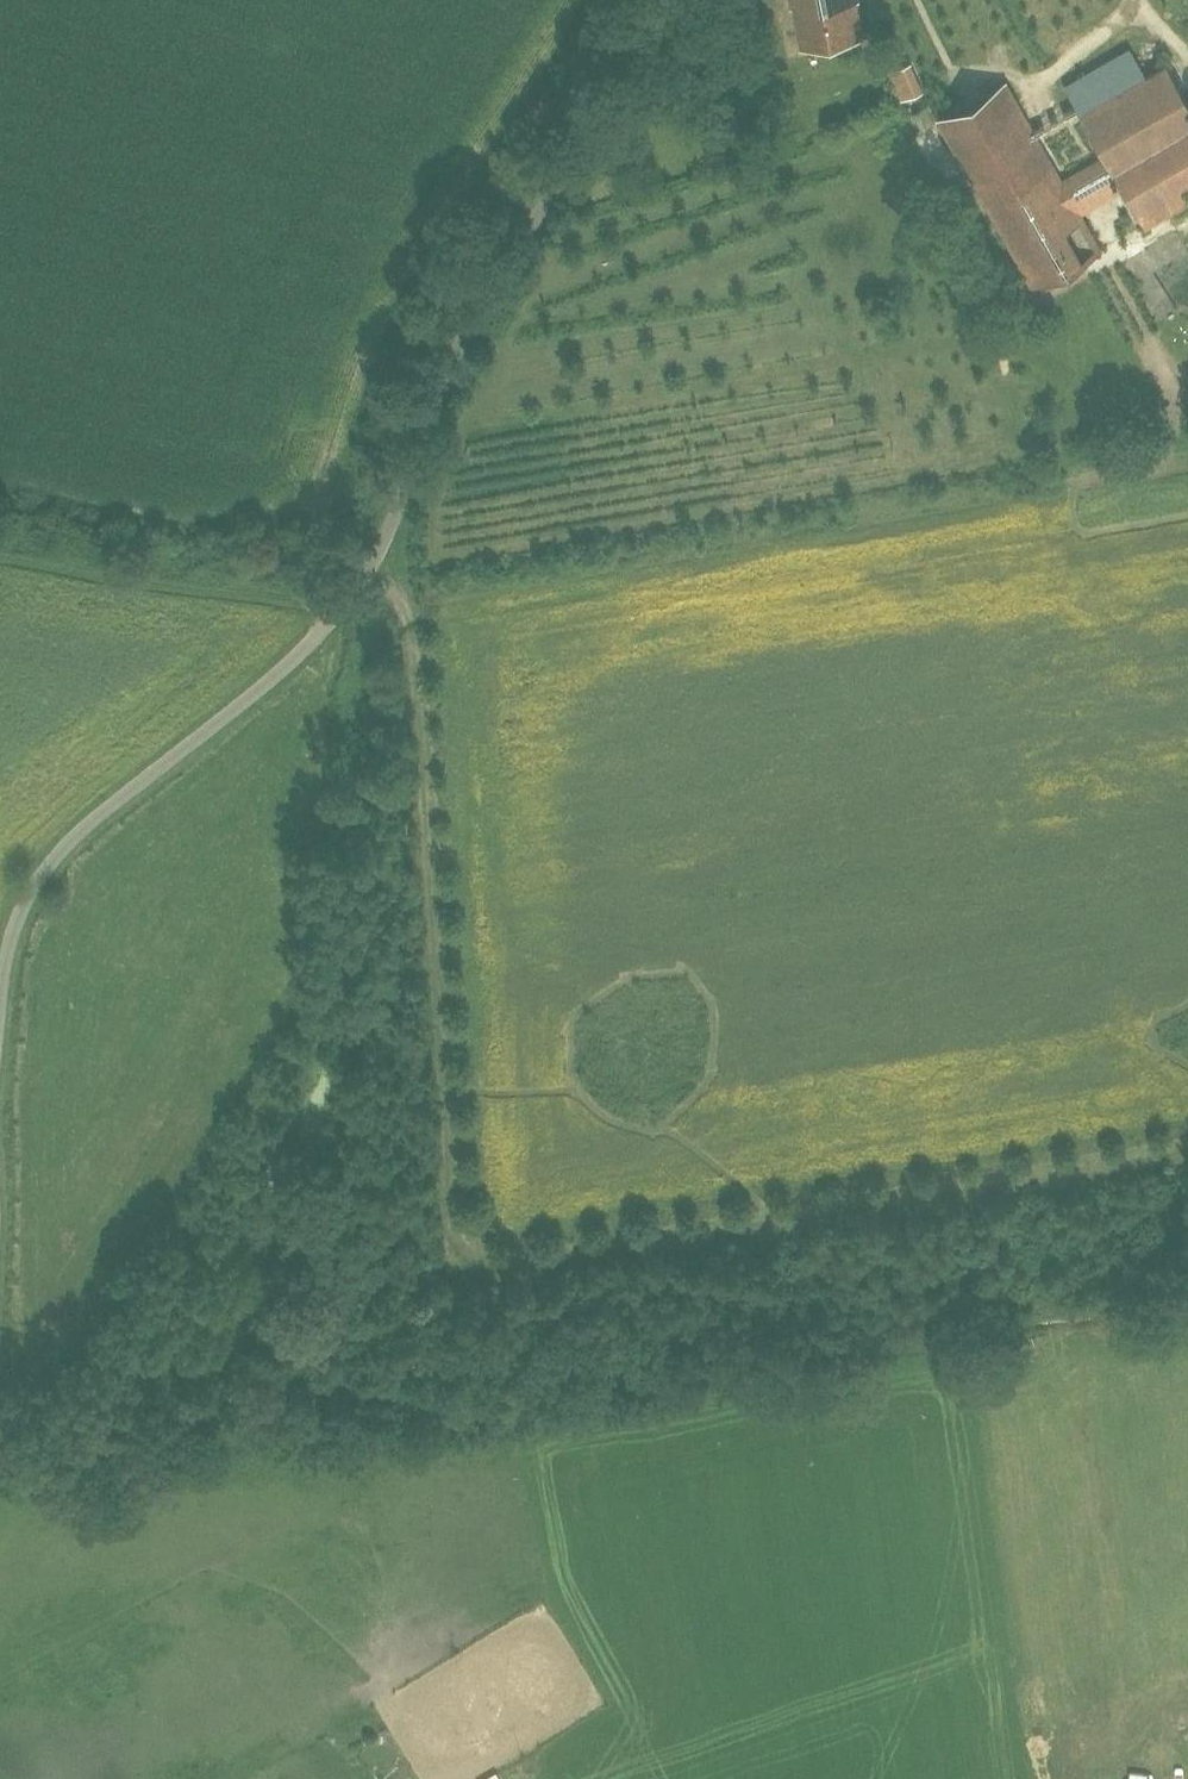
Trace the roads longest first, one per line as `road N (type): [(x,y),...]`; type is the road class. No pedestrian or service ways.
road 1 (unclassified): [(0,1115),(6,960),(27,891),(150,773),(282,667),(357,588),(467,333),(676,0)]

